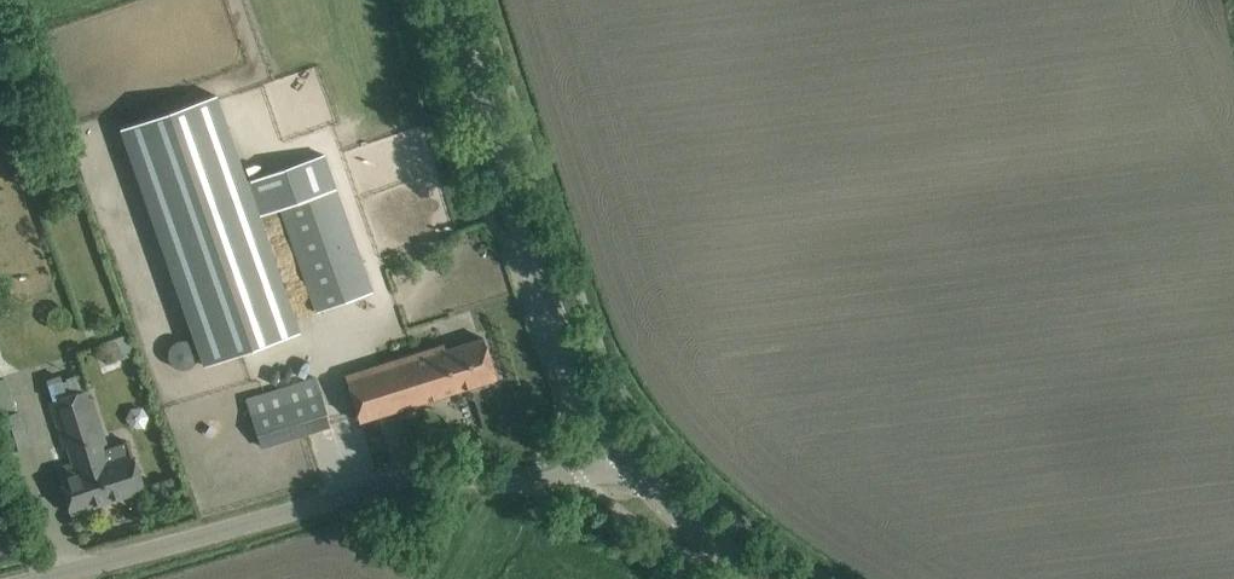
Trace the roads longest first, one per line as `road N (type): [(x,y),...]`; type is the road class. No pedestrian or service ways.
road 1 (unclassified): [(28,578),(404,480),(572,476),(620,448)]
road 2 (tertiary): [(620,448),(588,399),(545,298),(449,0)]
road 3 (tertiary): [(768,578),(722,550),(620,448)]

